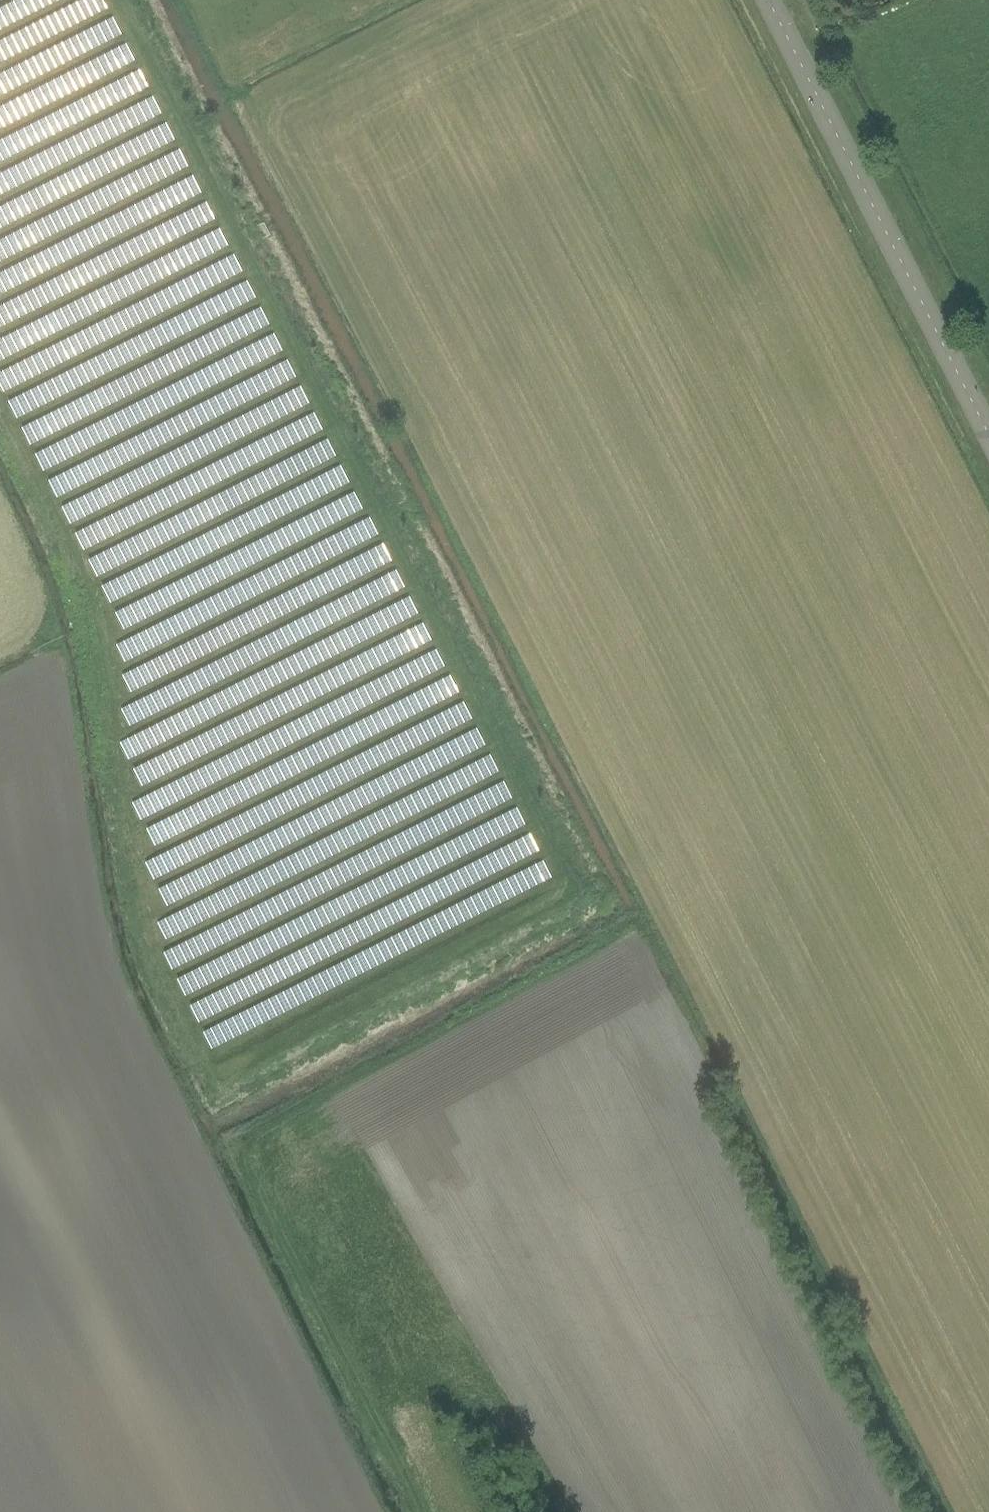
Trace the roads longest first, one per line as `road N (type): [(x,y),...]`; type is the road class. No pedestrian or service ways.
road 1 (unclassified): [(988,431),(771,0)]

